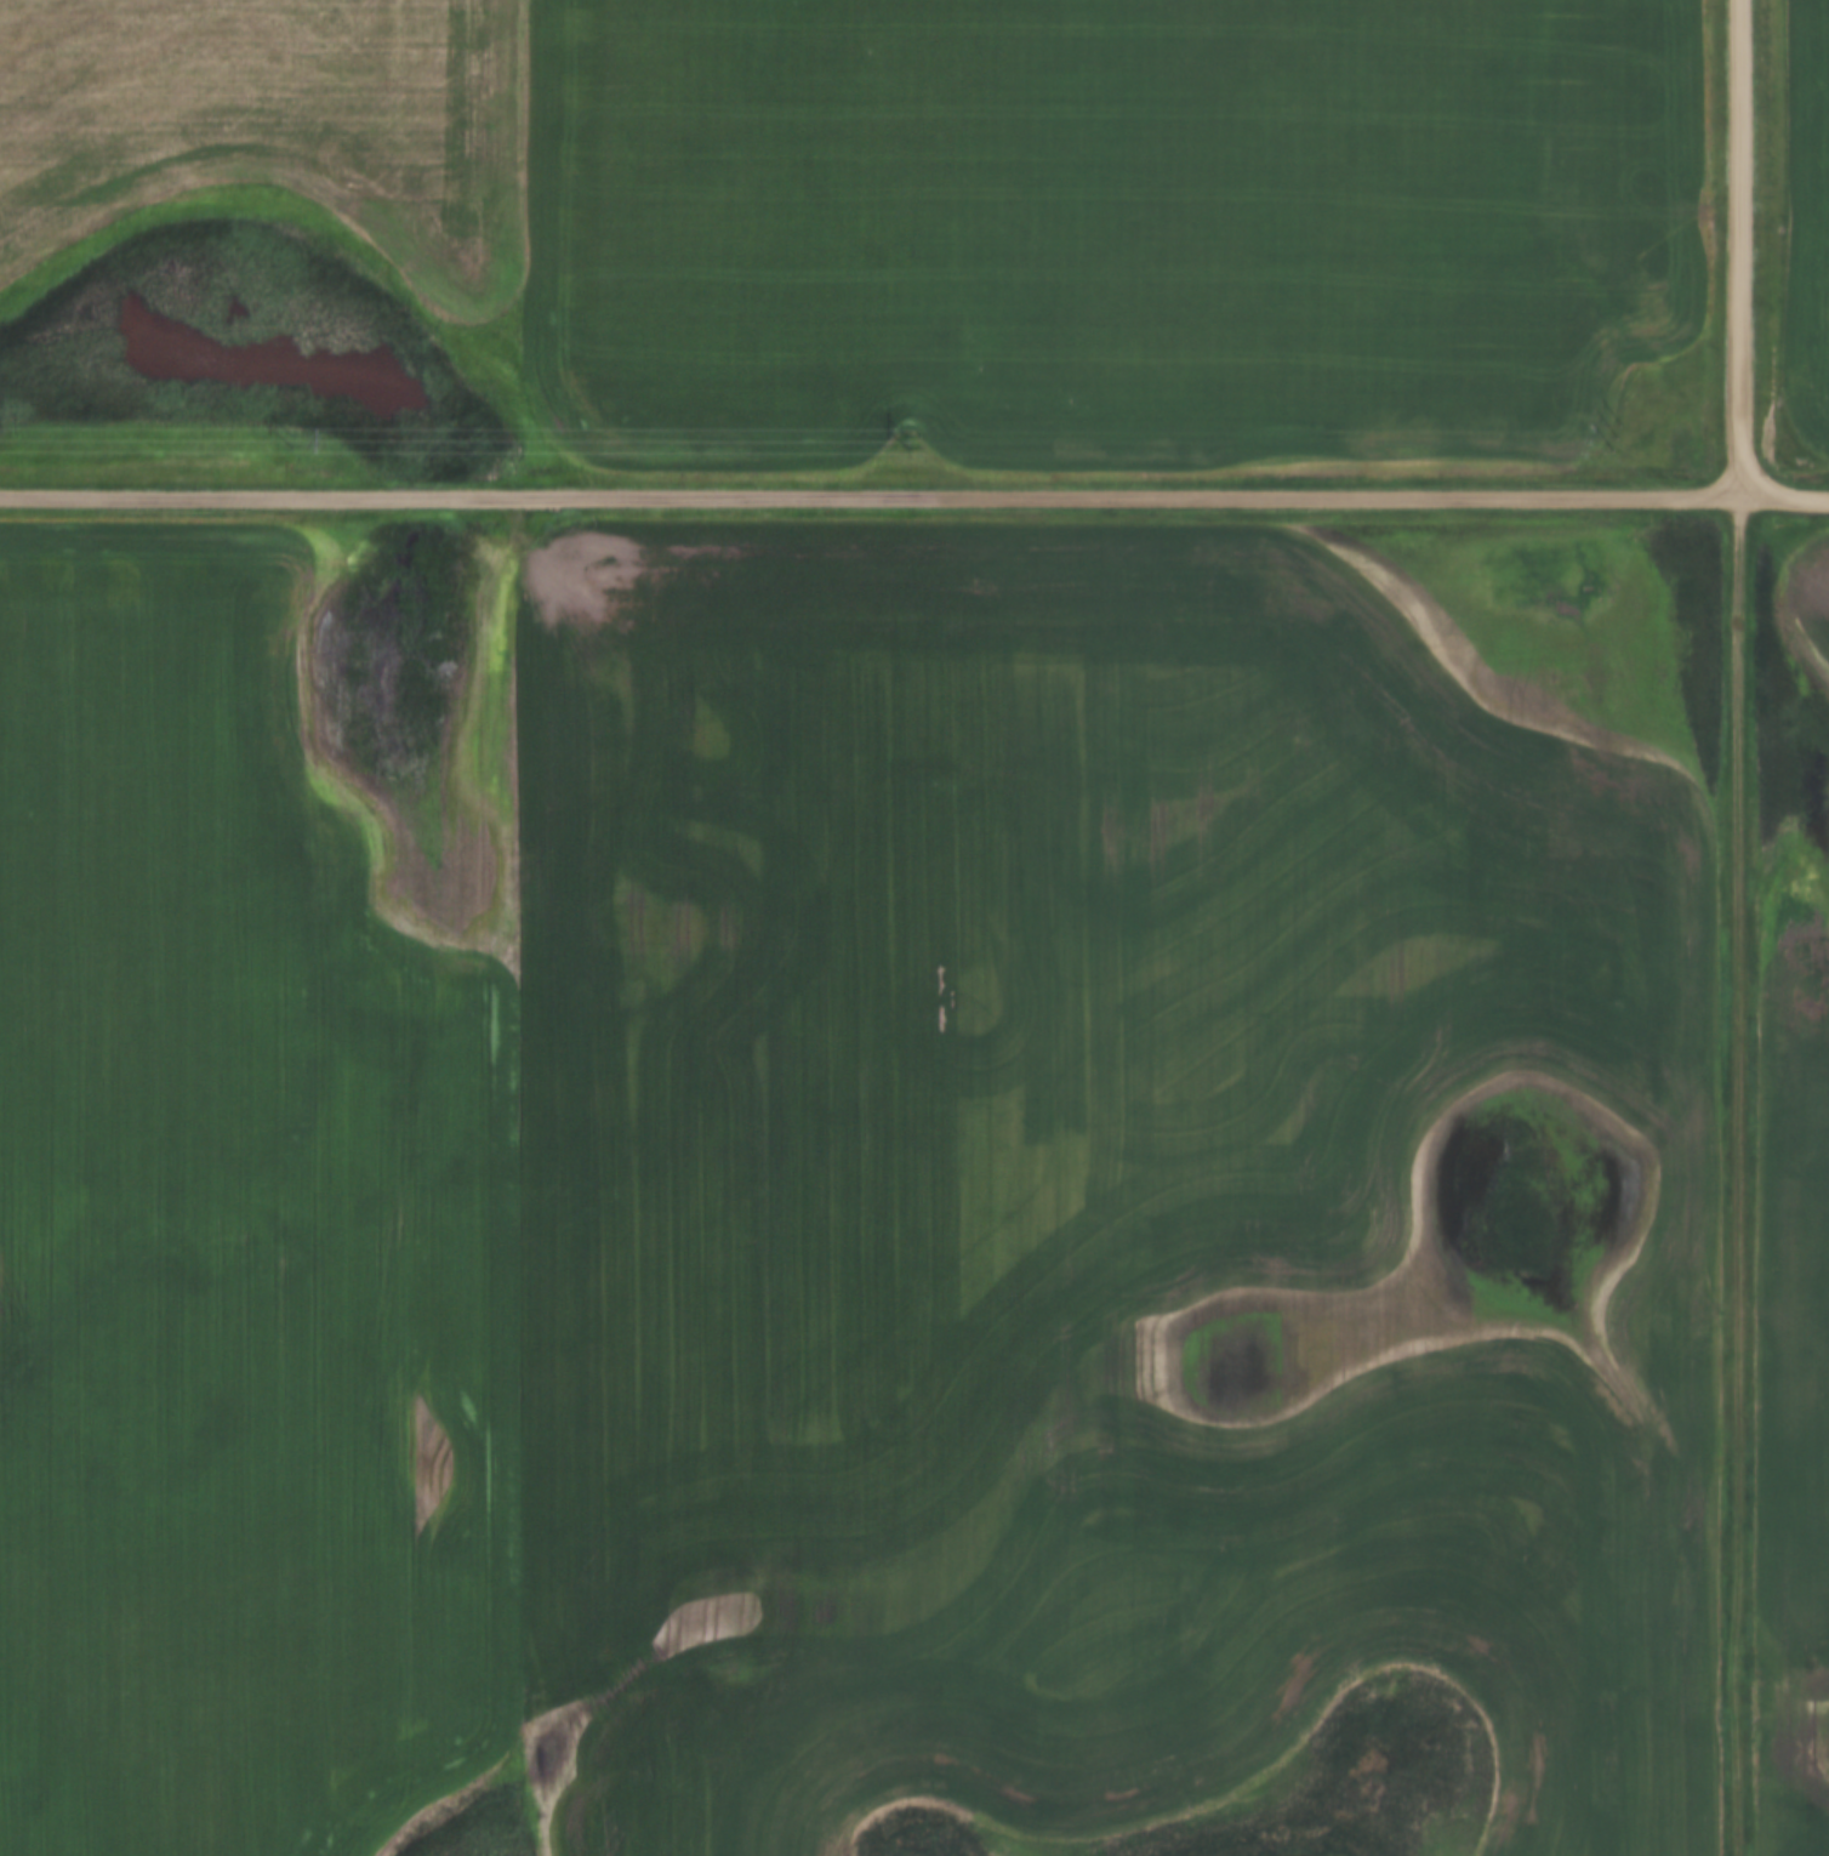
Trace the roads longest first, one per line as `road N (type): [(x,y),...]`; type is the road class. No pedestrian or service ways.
road 1 (residential): [(1828,498),(1588,490),(0,497)]
road 2 (track): [(1740,1855),(1738,495)]
road 3 (residential): [(1738,495),(1737,0)]

